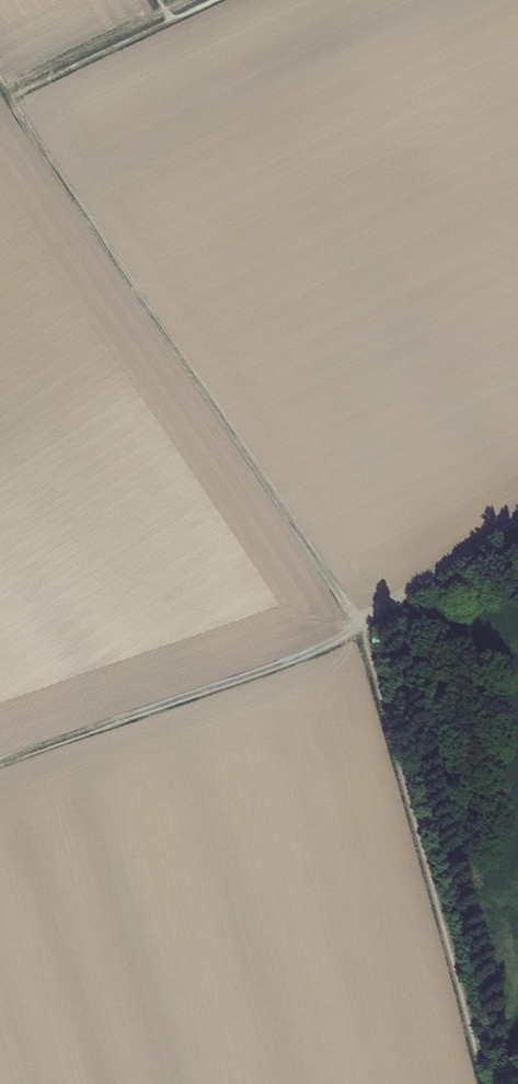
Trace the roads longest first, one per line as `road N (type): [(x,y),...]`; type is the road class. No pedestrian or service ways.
road 1 (track): [(0,85),(358,624)]
road 2 (track): [(0,765),(279,669),(358,624)]
road 3 (track): [(174,0),(0,81)]

